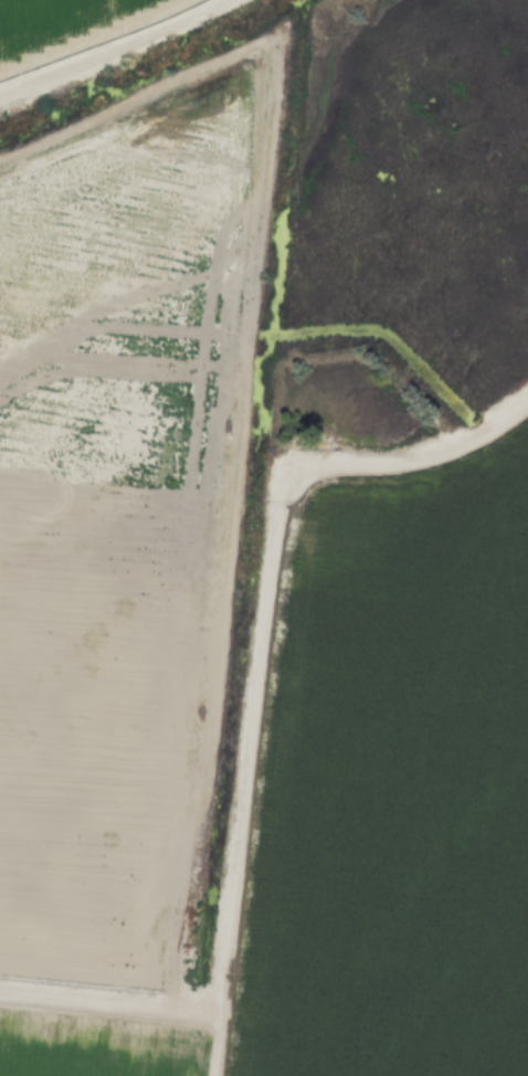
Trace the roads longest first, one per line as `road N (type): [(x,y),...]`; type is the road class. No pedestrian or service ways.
road 1 (track): [(207,1075),(281,484),(288,470),(308,464),(415,467),(471,453),(527,424)]
road 2 (track): [(0,90),(214,0)]
road 3 (track): [(214,1012),(0,990)]

